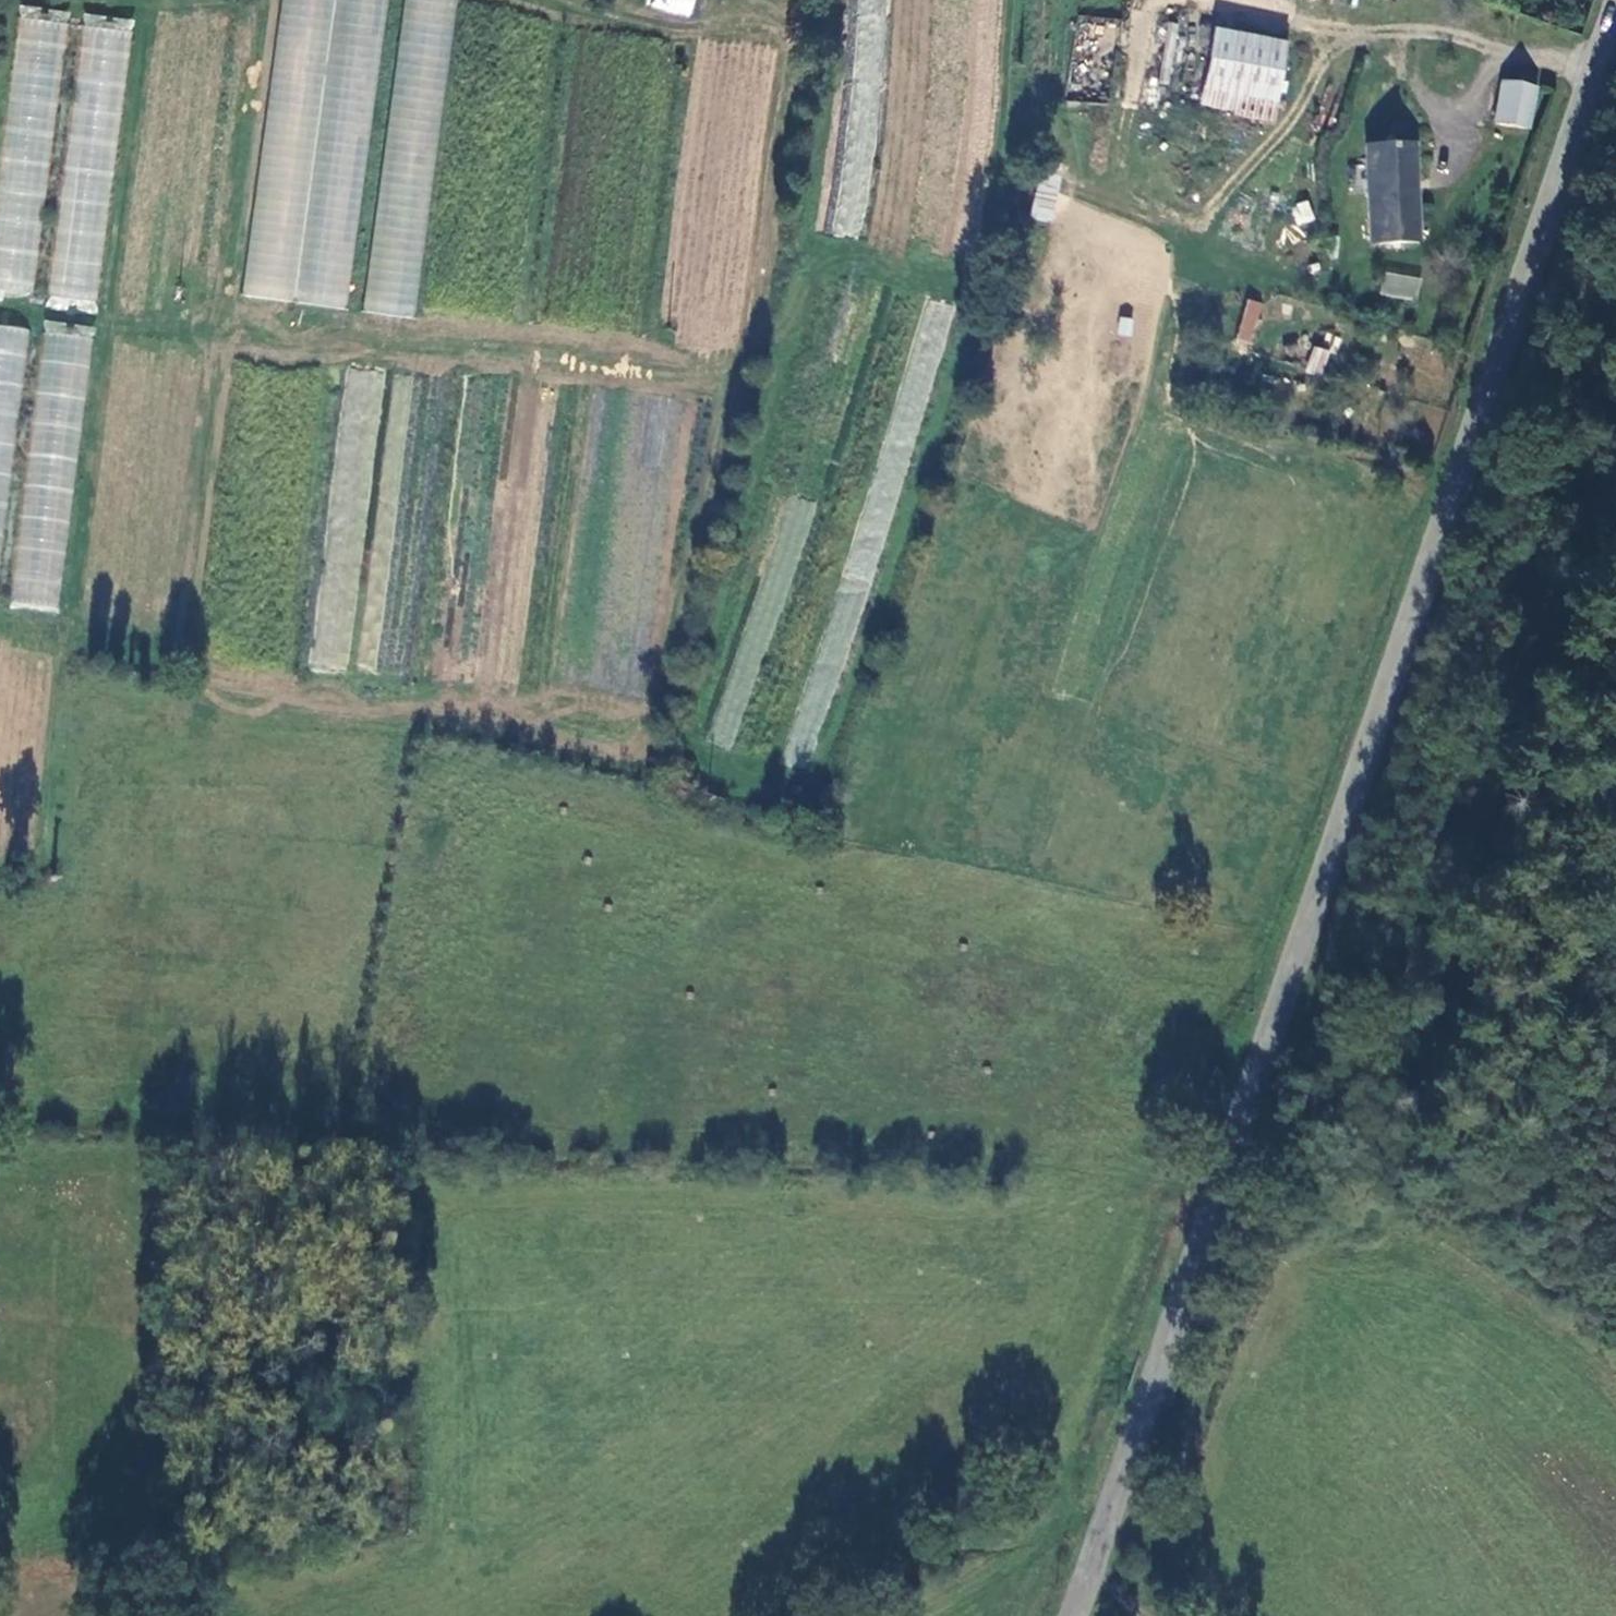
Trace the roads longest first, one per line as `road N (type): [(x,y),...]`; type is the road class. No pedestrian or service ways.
road 1 (secondary): [(1073,1615),(1615,3)]

